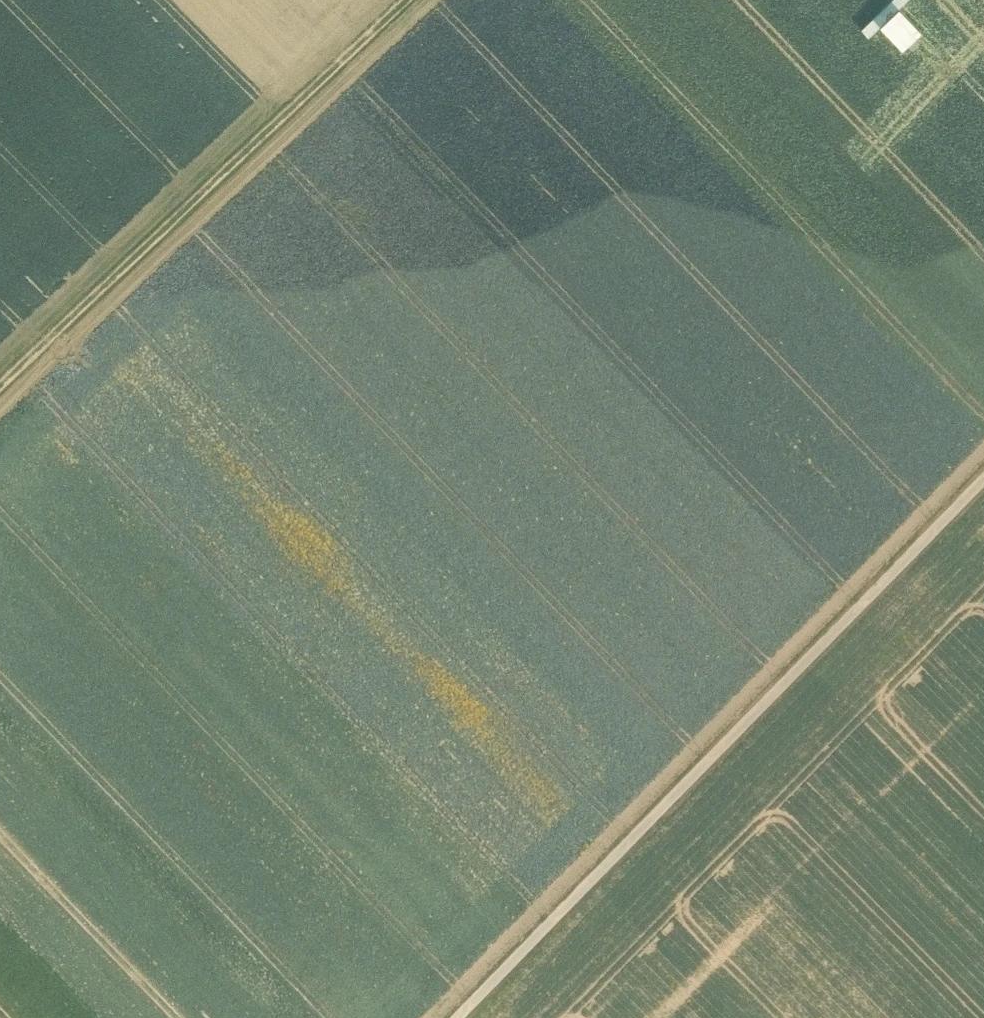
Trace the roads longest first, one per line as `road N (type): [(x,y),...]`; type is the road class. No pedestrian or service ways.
road 1 (track): [(983,506),(486,1017)]
road 2 (track): [(408,0),(0,386)]

